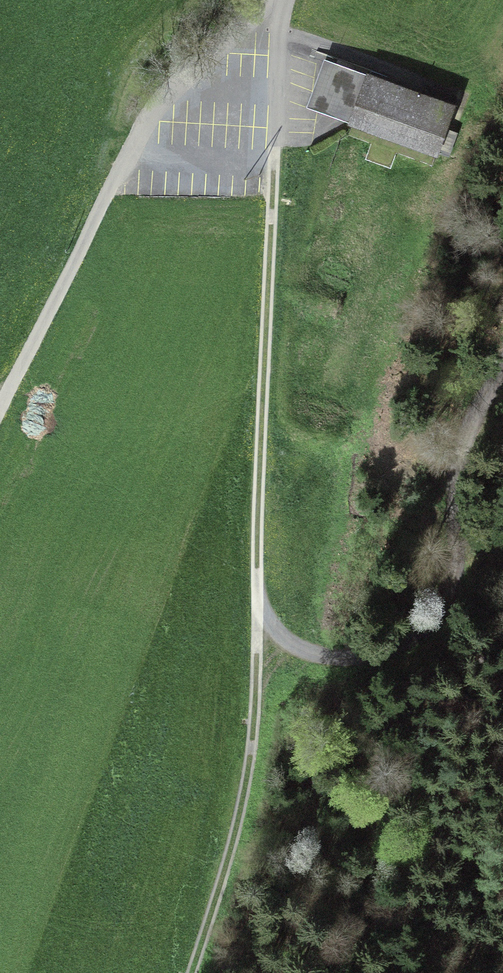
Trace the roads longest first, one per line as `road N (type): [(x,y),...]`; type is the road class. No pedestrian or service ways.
road 1 (track): [(191,972),(252,750),(274,153)]
road 2 (track): [(257,609),(313,655),(384,655),(415,635),(440,607),(455,571),(466,451),(502,373)]
road 3 (track): [(502,809),(486,829),(474,930),(454,972)]

